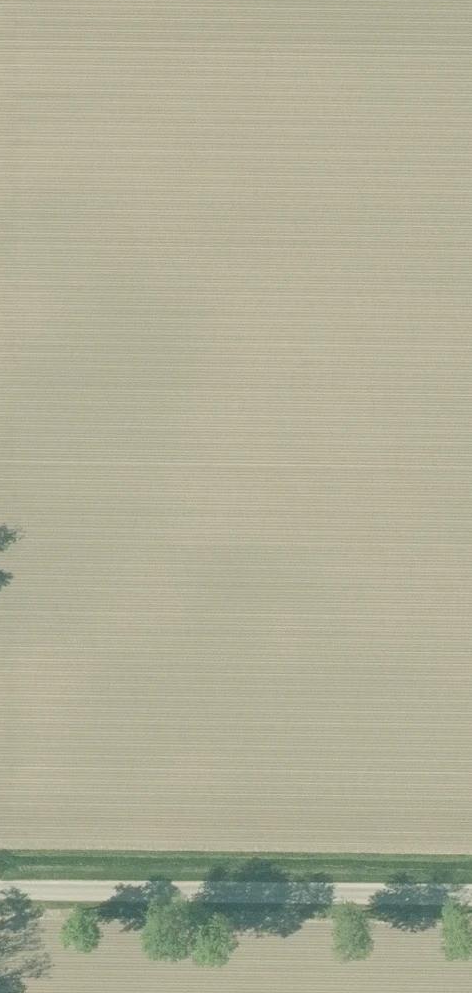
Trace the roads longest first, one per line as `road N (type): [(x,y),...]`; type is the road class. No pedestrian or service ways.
road 1 (unclassified): [(471,895),(0,890)]

